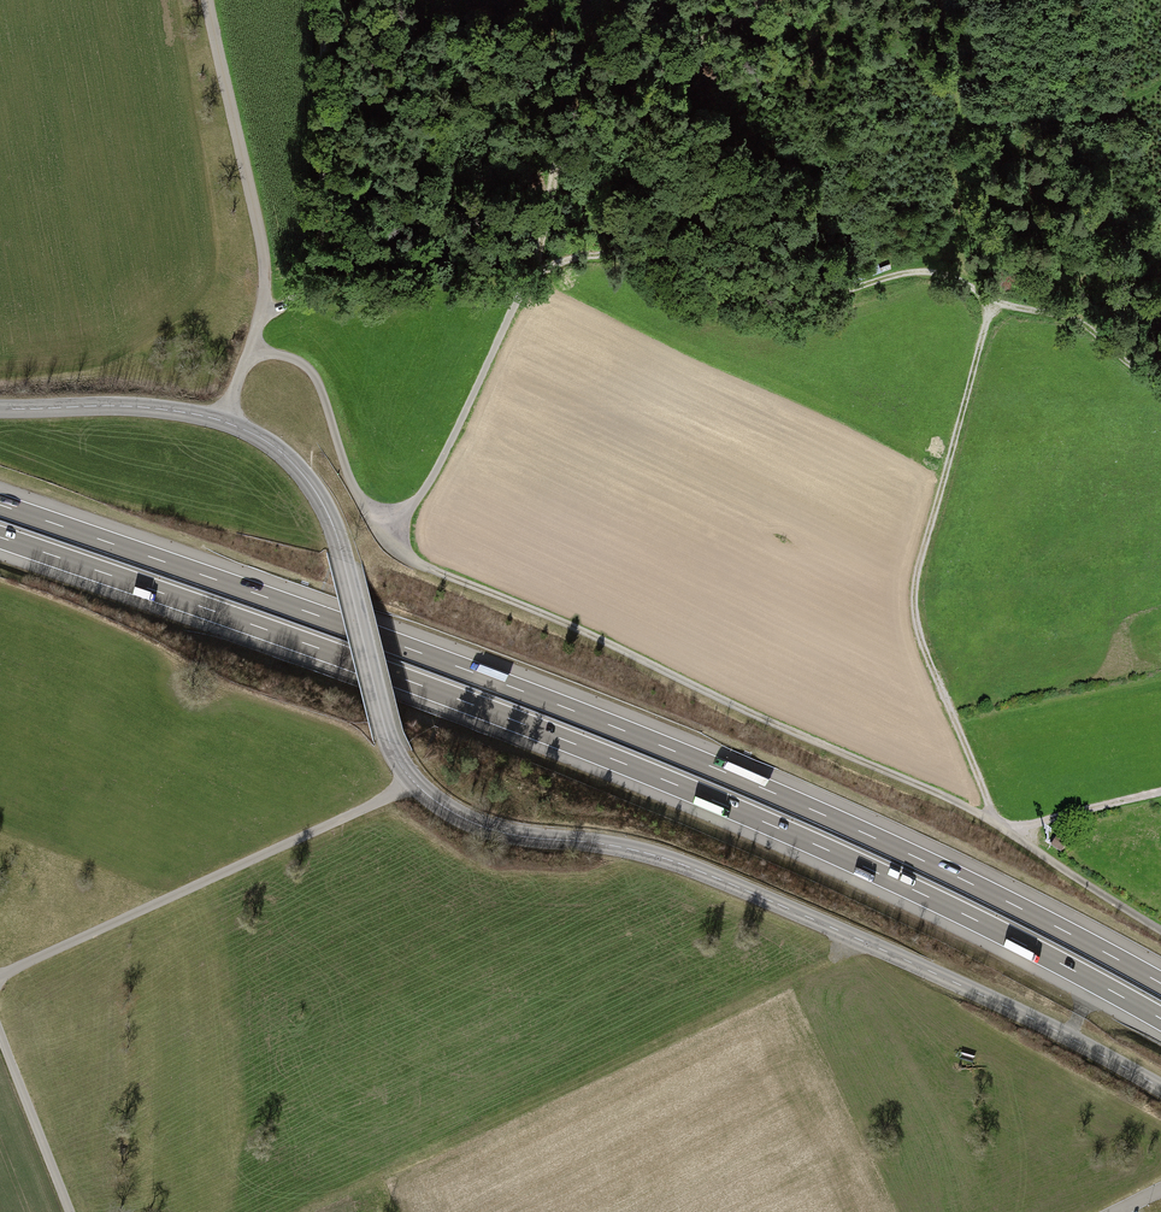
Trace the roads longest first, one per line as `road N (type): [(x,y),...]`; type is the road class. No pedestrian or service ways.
road 1 (motorway): [(0,537),(666,780),(908,887),(1160,1019)]
road 2 (motorway): [(1160,983),(924,861),(671,749),(0,505)]
road 3 (tertiary): [(1160,1088),(1067,1037),(703,874),(636,853),(521,837),(477,825),(427,795),(386,738),(323,505),(280,451),(225,421)]
road 4 (track): [(385,531),(414,564),(946,799),(1160,932)]
road 5 (track): [(523,285),(592,258),(673,272),(749,307),(784,307),(941,271),(996,302),(1060,315),(1133,368),(1160,375)]
road 6 (track): [(859,942),(300,1211)]
road 7 (track): [(996,302),(918,560),(913,606),(922,647),(995,825)]
road 8 (track): [(0,978),(411,779)]
road 9 (unclassified): [(225,421),(264,314),(264,248),(207,0)]
road 10 (track): [(749,0),(570,142),(523,285)]
road 11 (track): [(264,314),(307,278),(323,226),(333,0)]
road 12 (track): [(523,285),(422,495),(385,531)]
road 13 (track): [(252,345),(305,366),(318,381),(355,493),(385,531)]
road 14 (tertiary): [(225,421),(127,406),(0,409)]
road 15 (track): [(0,1032),(69,1211)]
road 16 (track): [(1160,794),(1006,832)]

